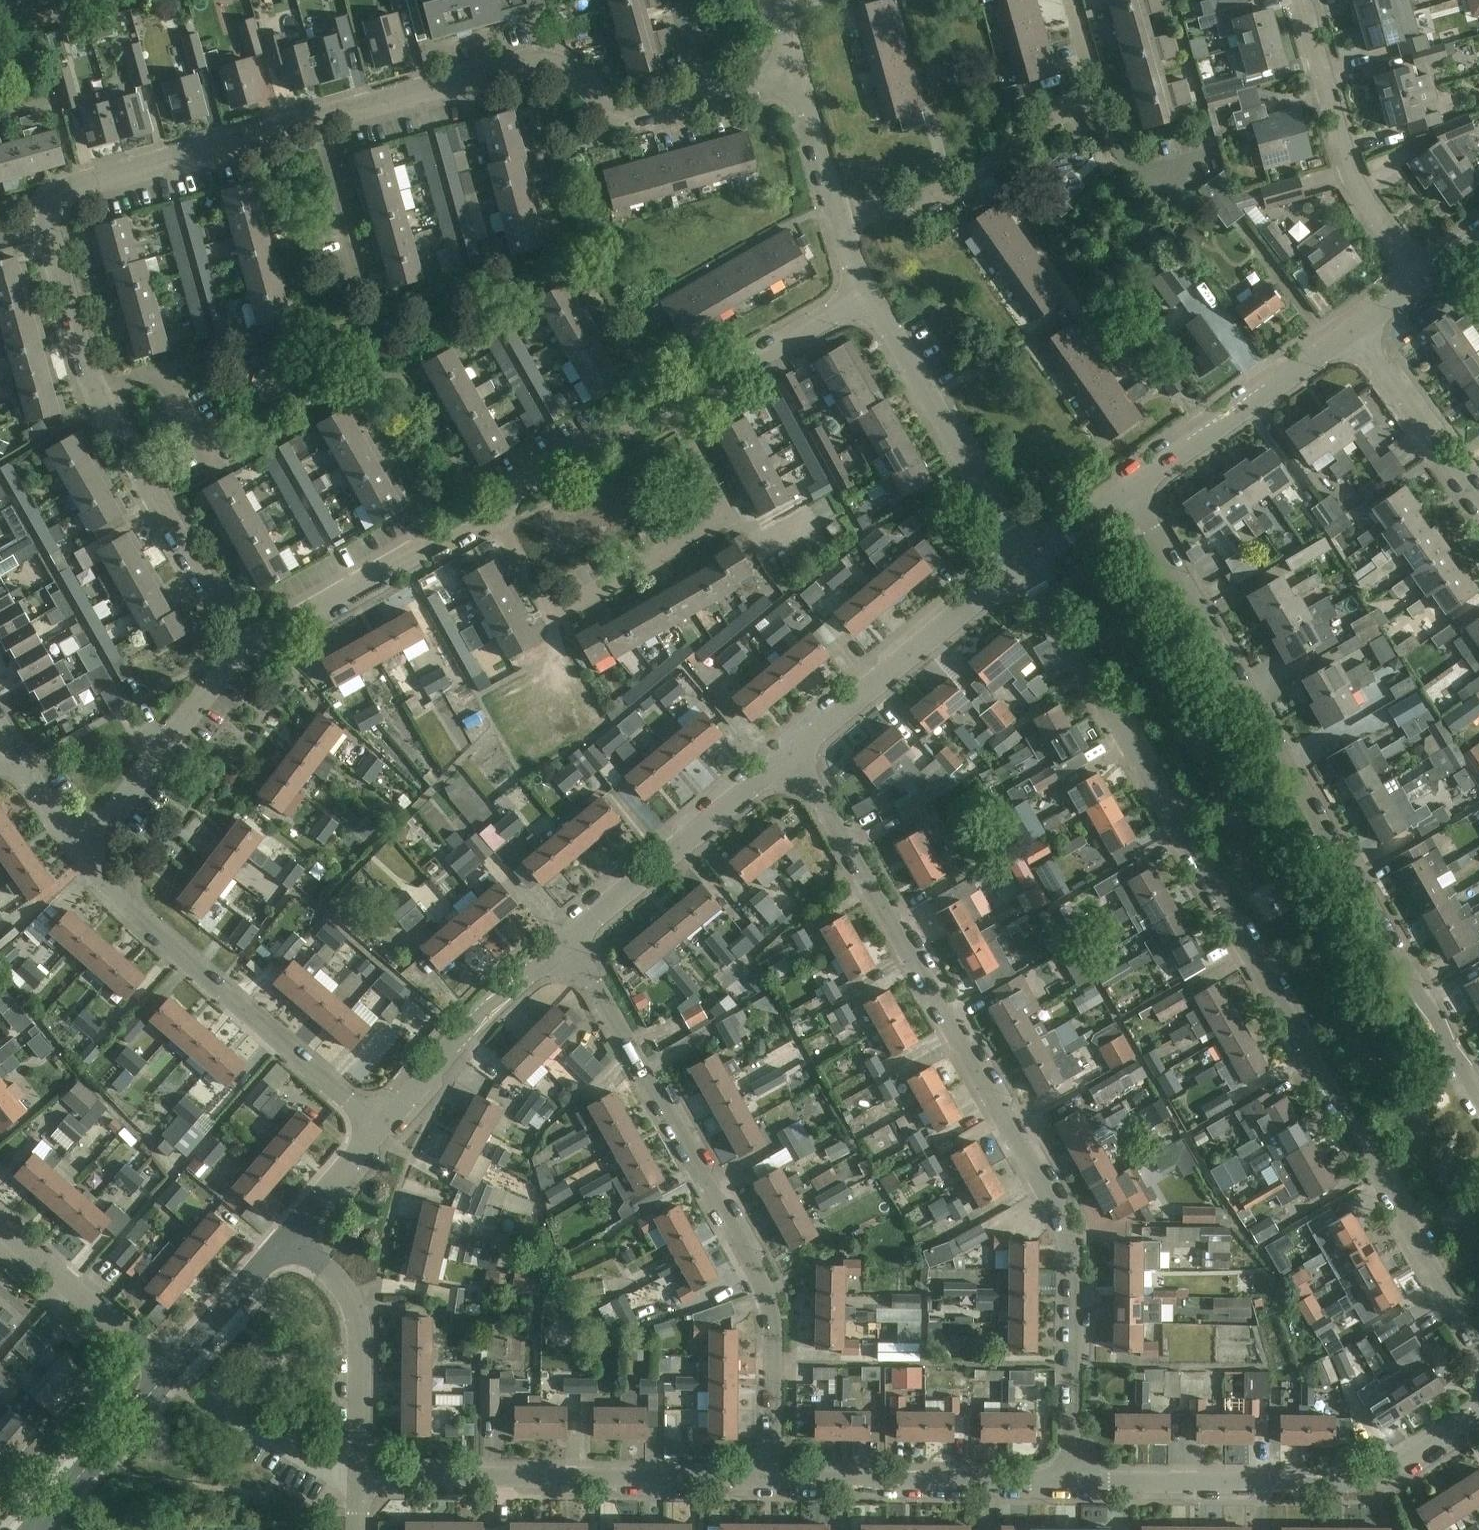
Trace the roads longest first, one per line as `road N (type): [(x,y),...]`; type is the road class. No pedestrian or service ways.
road 1 (residential): [(1478,1352),(1025,563)]
road 2 (residential): [(1072,1479),(1072,1267),(1062,1223),(790,753)]
road 3 (residential): [(1478,1090),(1134,487)]
road 4 (residential): [(772,1479),(776,1313),(759,1246),(565,941)]
road 5 (residential): [(243,645),(92,389),(49,220)]
road 6 (residential): [(1072,1479),(1349,1482),(1401,1462),(1478,1412)]
road 7 (residential): [(675,407),(724,519),(566,607),(542,601),(498,516)]
road 8 (residential): [(359,1476),(772,1479)]
road 9 (residential): [(319,115),(540,58),(625,112),(702,96)]
road 10 (residential): [(377,1126),(121,906),(81,853)]
road 11 (residential): [(836,222),(952,186),(1093,87),(1071,0)]
road 12 (residential): [(1025,563),(868,294)]
road 13 (residential): [(1421,283),(1352,176),(1305,0)]
road 14 (residential): [(790,753),(1025,563)]
road 15 (residential): [(772,1479),(1072,1479)]
road 16 (residential): [(49,220),(56,199),(78,185),(319,115)]
road 17 (residential): [(565,941),(790,753)]
road 18 (residential): [(243,645),(418,549),(439,549),(498,516)]
road 19 (residential): [(1134,487),(1354,330)]
road 20 (residential): [(359,1476),(360,1328),(352,1299),(287,1236)]
road 21 (residential): [(377,1126),(461,1032),(565,941)]
road 22 (residential): [(81,853),(243,645)]
road 23 (residential): [(675,407),(868,294)]
road 24 (residential): [(169,1369),(0,1224)]
road 25 (residential): [(1478,507),(1354,330)]
road 26 (residential): [(31,1529),(169,1369)]
road 27 (residential): [(498,516),(515,495),(675,407)]
road 28 (residential): [(169,1369),(287,1236)]
road 29 (residential): [(364,287),(319,115)]
road 30 (residential): [(836,222),(793,70)]
road 31 (residential): [(287,1236),(377,1126)]
road 32 (residential): [(1025,563),(1134,487)]
road 33 (residential): [(81,853),(12,744)]

